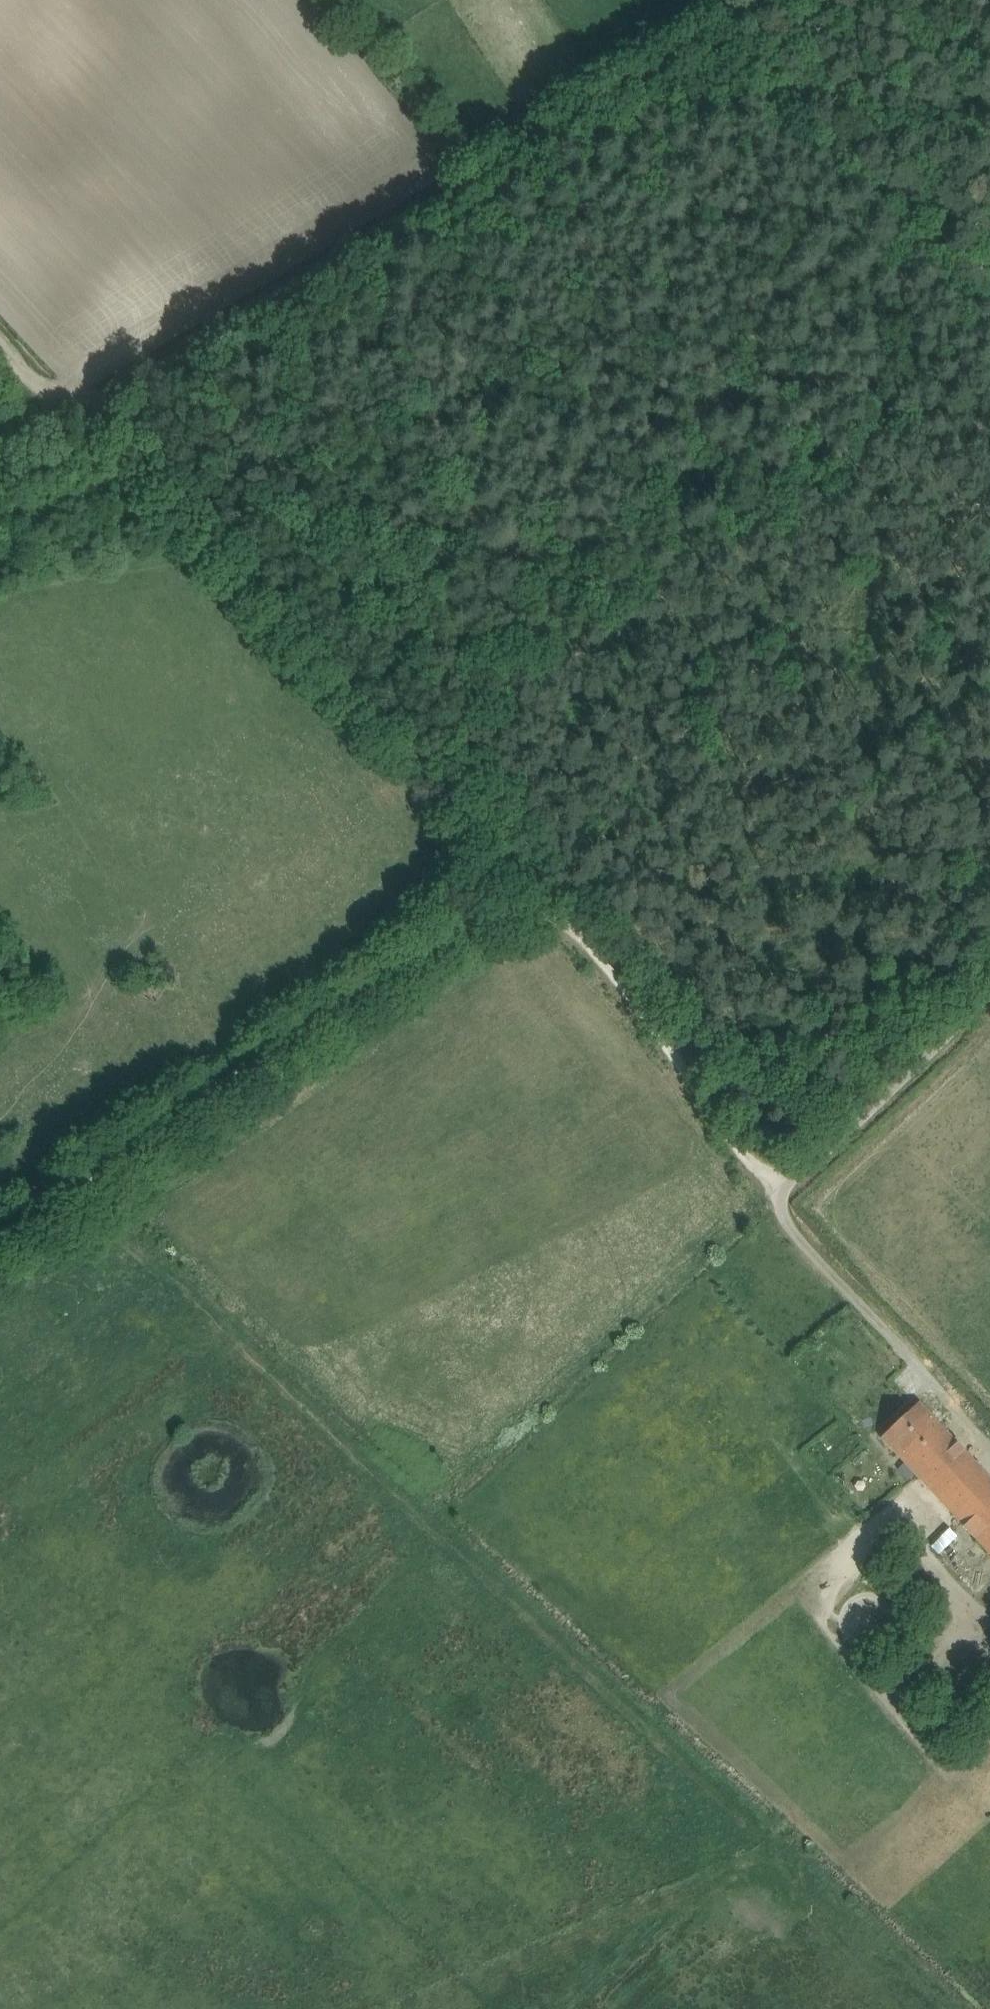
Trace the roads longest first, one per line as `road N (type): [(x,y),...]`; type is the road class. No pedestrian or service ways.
road 1 (track): [(0,1236),(433,936),(519,909),(567,921),(633,994),(751,1173),(776,1191)]
road 2 (unclassified): [(776,1191),(989,999)]

